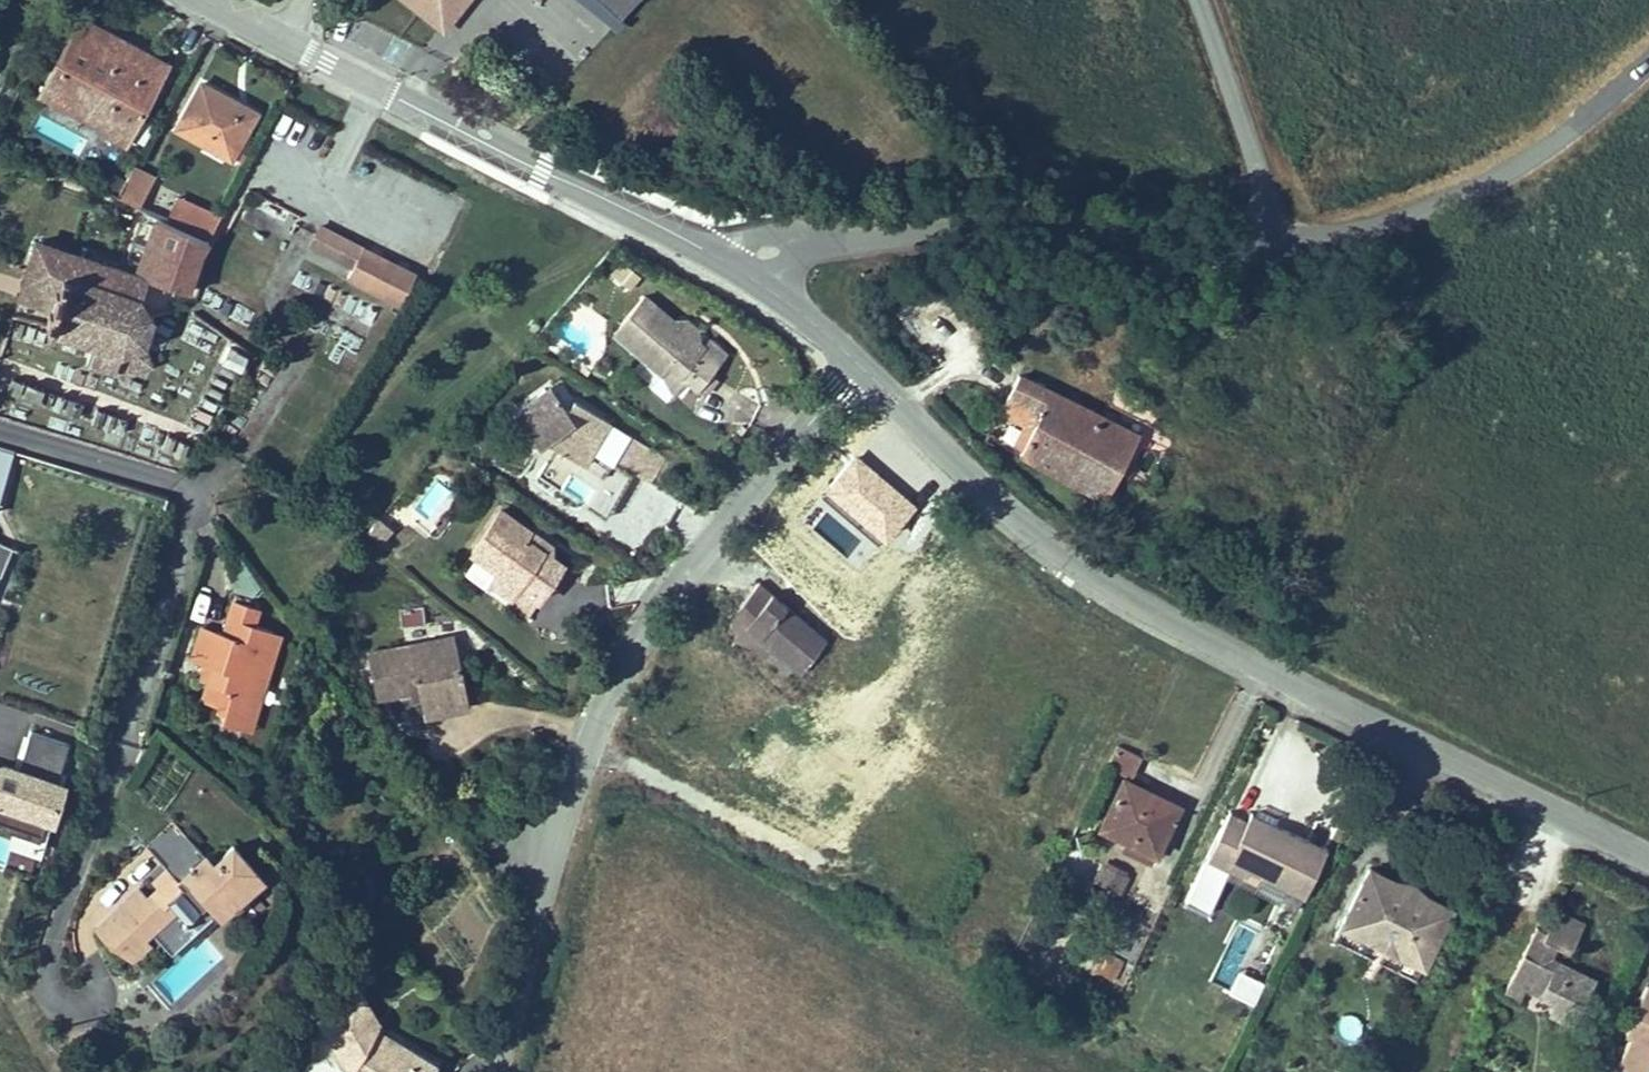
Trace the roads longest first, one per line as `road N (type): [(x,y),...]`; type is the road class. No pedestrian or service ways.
road 1 (tertiary): [(1648,862),(1106,588),(1008,513),(862,368)]
road 2 (residential): [(862,368),(704,539),(648,614),(586,738),(537,918)]
road 3 (unclassified): [(1280,245),(871,239),(785,246),(760,255),(745,272)]
road 4 (tertiary): [(745,272),(280,39)]
road 5 (residential): [(0,435),(168,486),(187,501),(115,730)]
road 6 (unclassified): [(1648,64),(1572,130),(1465,195),(1336,238),(1280,245)]
road 7 (unclassified): [(1280,245),(1199,0)]
road 8 (track): [(497,1071),(537,918)]
road 9 (tertiary): [(862,368),(745,272)]

